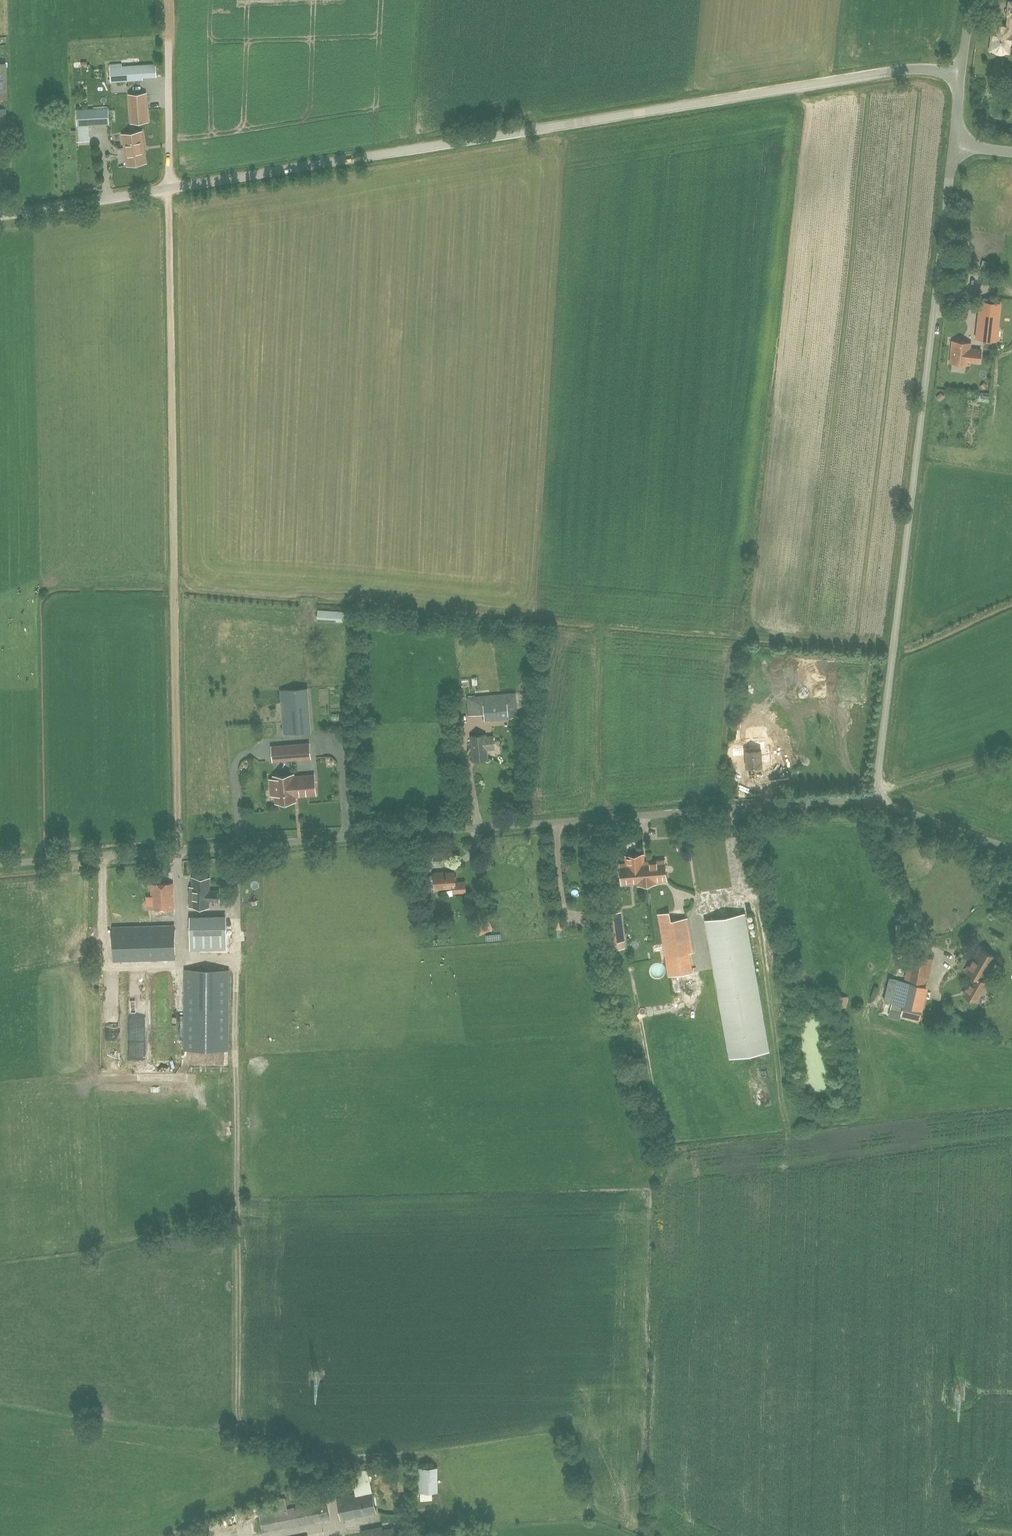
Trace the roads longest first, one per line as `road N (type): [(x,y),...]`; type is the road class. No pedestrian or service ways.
road 1 (unclassified): [(0,865),(874,800)]
road 2 (unclassified): [(169,189),(897,70),(963,72)]
road 3 (track): [(178,852),(169,189)]
road 4 (unclassified): [(874,800),(954,146)]
road 5 (unclassified): [(0,216),(169,189)]
road 6 (unclassified): [(169,189),(168,40)]
road 7 (unclassified): [(1011,852),(874,800)]
road 8 (track): [(1011,753),(874,800)]

